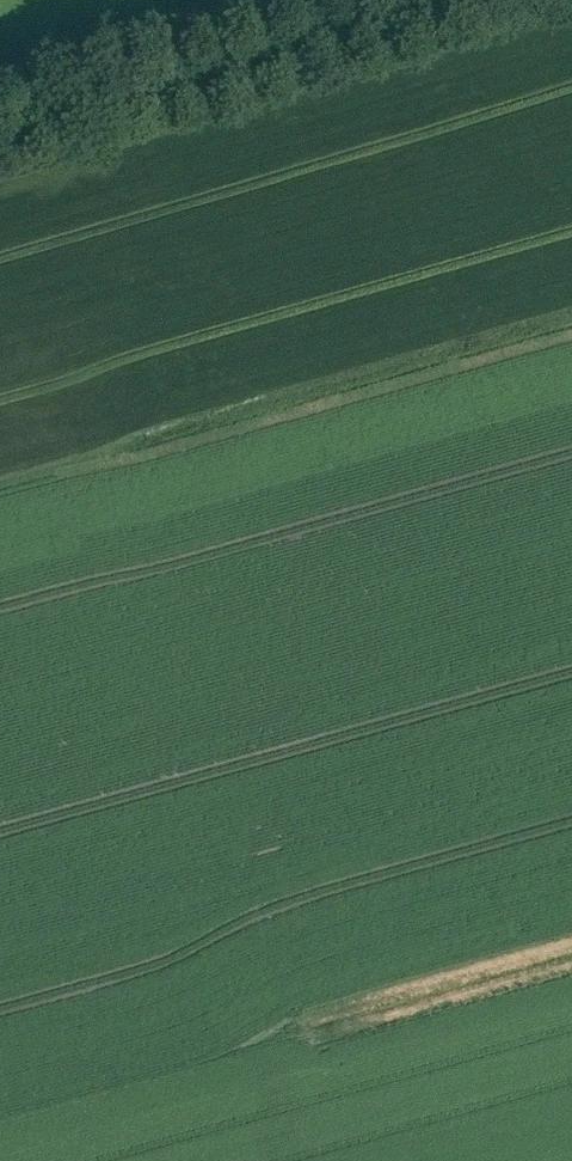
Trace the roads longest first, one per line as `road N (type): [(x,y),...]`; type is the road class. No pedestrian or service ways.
road 1 (unclassified): [(0,126),(430,0)]

